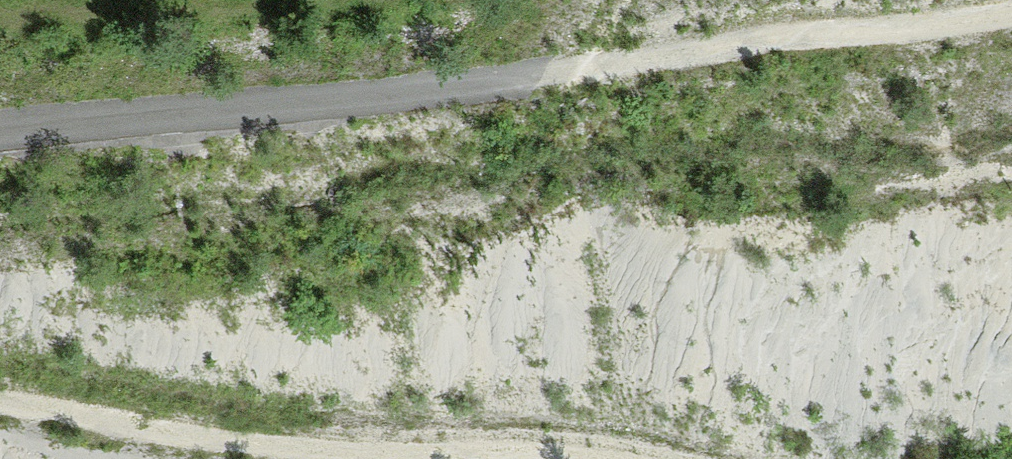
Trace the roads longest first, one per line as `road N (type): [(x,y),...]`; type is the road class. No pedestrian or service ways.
road 1 (track): [(0,402),(289,448),(558,458)]
road 2 (track): [(0,127),(535,78)]
road 3 (track): [(1011,8),(535,78)]

